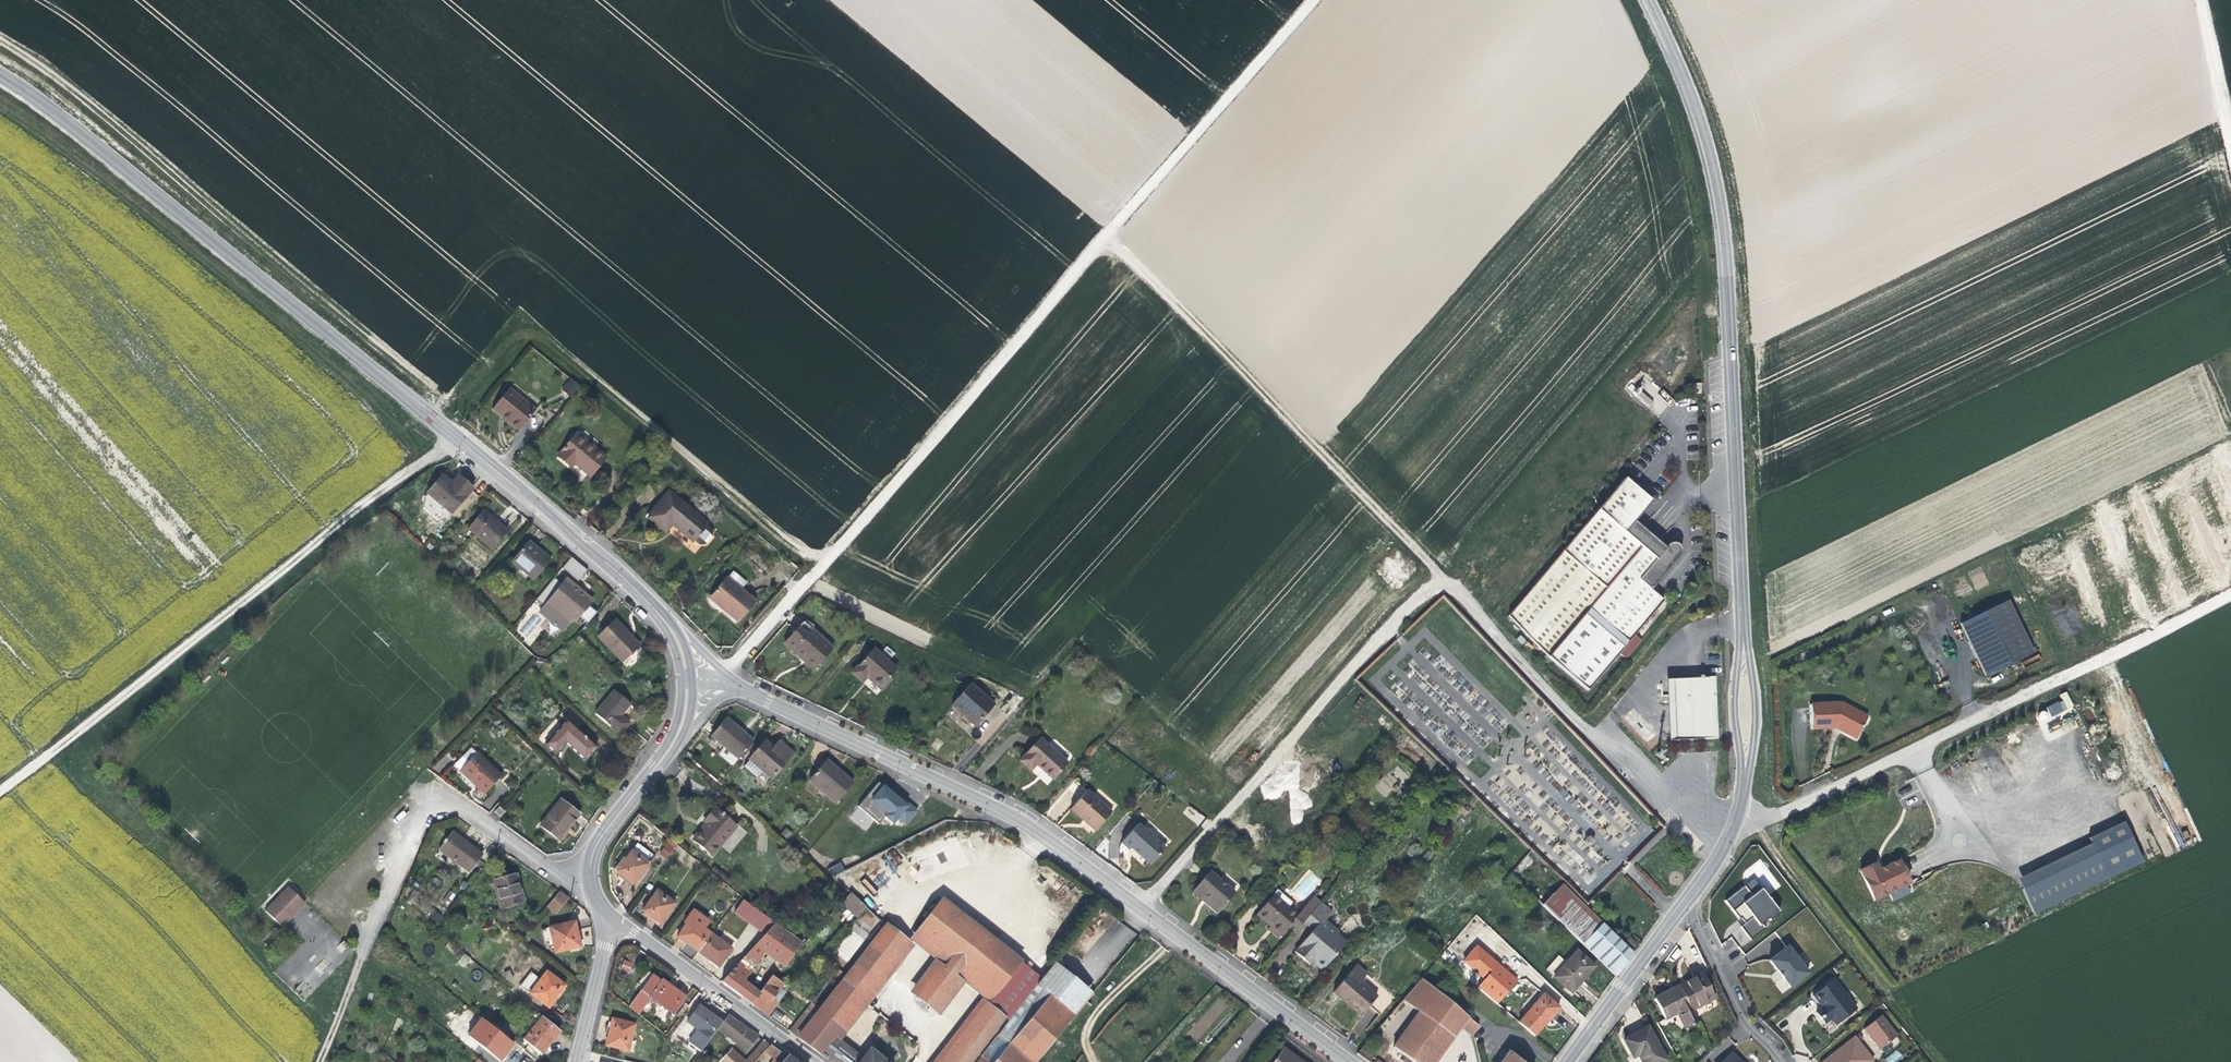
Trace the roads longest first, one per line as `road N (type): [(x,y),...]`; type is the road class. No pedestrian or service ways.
road 1 (track): [(436,427),(526,328),(816,571),(1313,0)]
road 2 (tertiary): [(669,631),(638,595),(81,132),(0,76)]
road 3 (residential): [(743,692),(1037,831),(1346,1061)]
road 4 (tertiary): [(1646,0),(1688,89),(1723,234),(1744,669)]
road 5 (track): [(450,408),(102,116),(0,42)]
road 6 (track): [(0,789),(383,487),(458,446)]
road 7 (unclassified): [(2230,591),(1756,823)]
road 8 (track): [(1110,233),(1439,579)]
road 9 (residential): [(585,876),(556,875),(456,807),(424,811),(366,947)]
road 10 (track): [(1937,1061),(1756,823)]
road 11 (tertiary): [(812,1061),(612,917)]
road 12 (residential): [(1778,1061),(1740,1014),(1686,902)]
road 13 (tertiary): [(1567,1061),(1677,914)]
road 14 (tertiary): [(1733,830),(1744,669)]
road 15 (tertiary): [(585,876),(585,854),(599,828),(666,746)]
road 16 (residential): [(612,917),(576,1061)]
road 17 (residential): [(720,677),(816,571)]
road 18 (track): [(2200,0),(2230,130)]
road 19 (track): [(366,947),(319,1061)]

